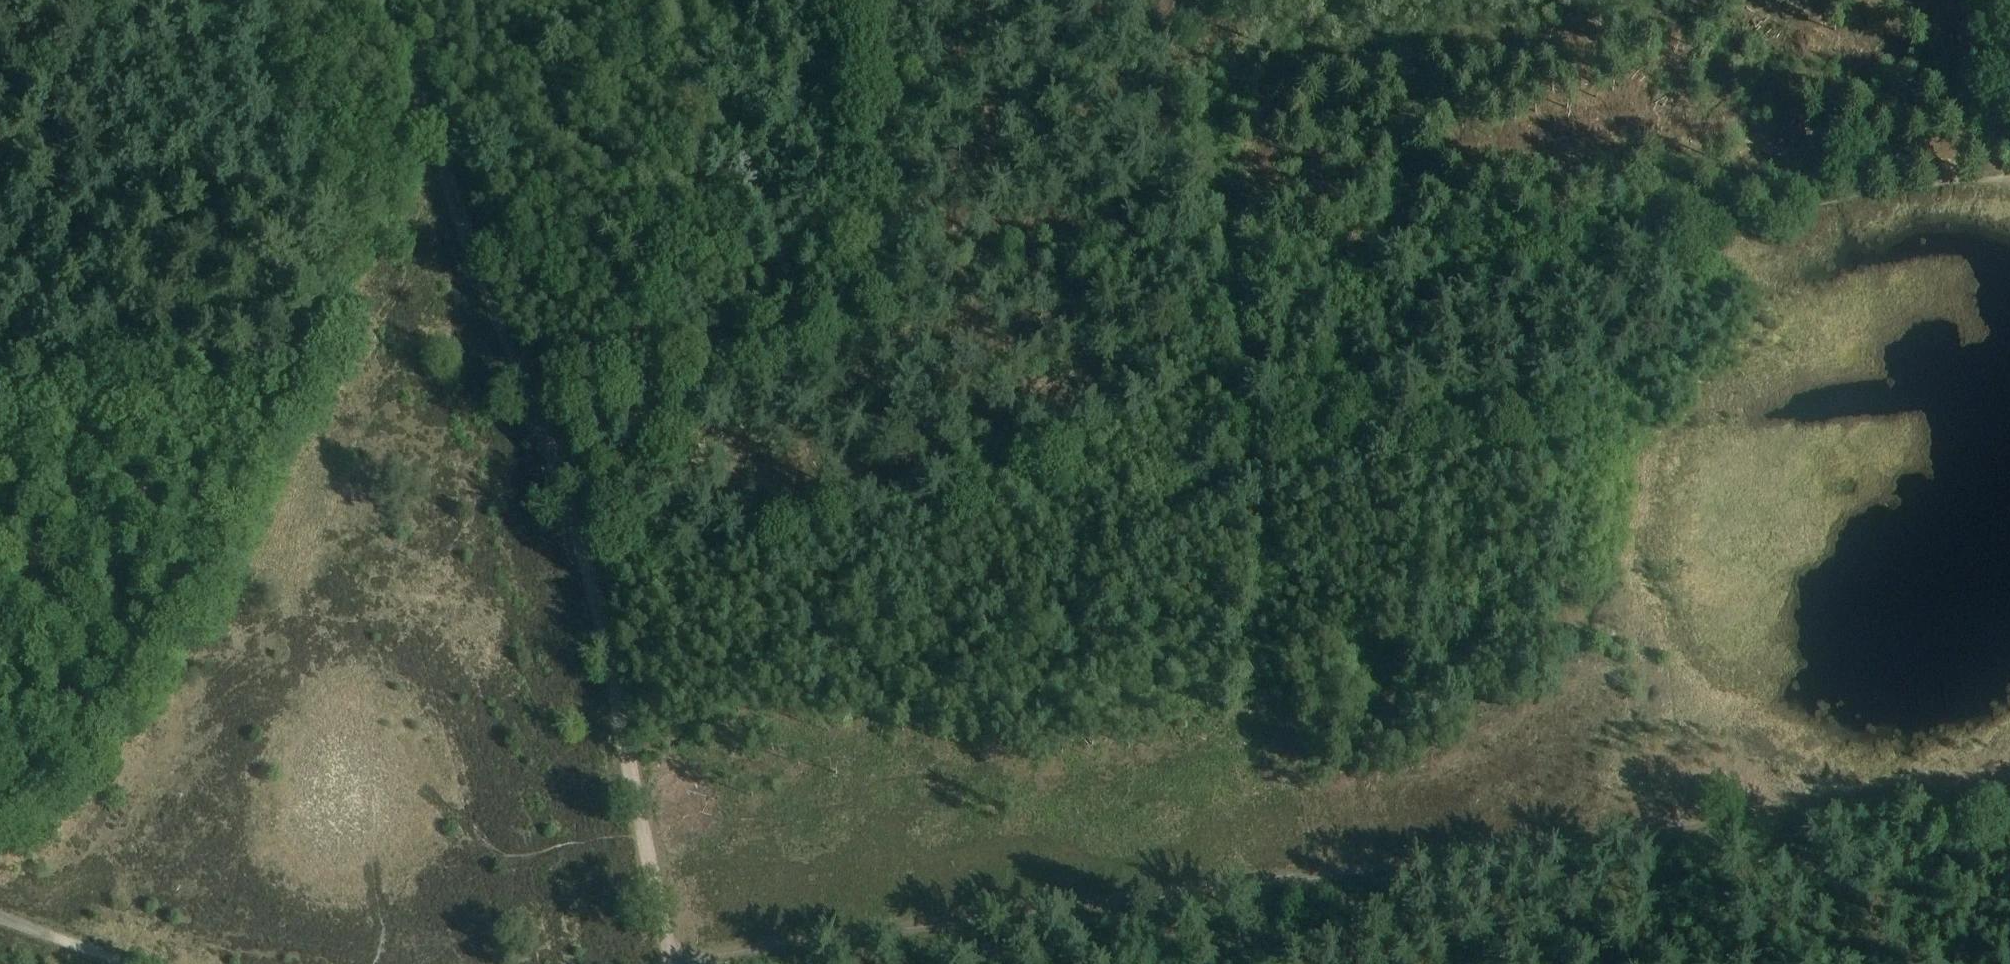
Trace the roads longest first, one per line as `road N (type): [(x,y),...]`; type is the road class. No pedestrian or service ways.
road 1 (track): [(2009,782),(656,953)]
road 2 (track): [(568,556),(520,382),(377,0)]
road 3 (track): [(658,963),(568,556)]

